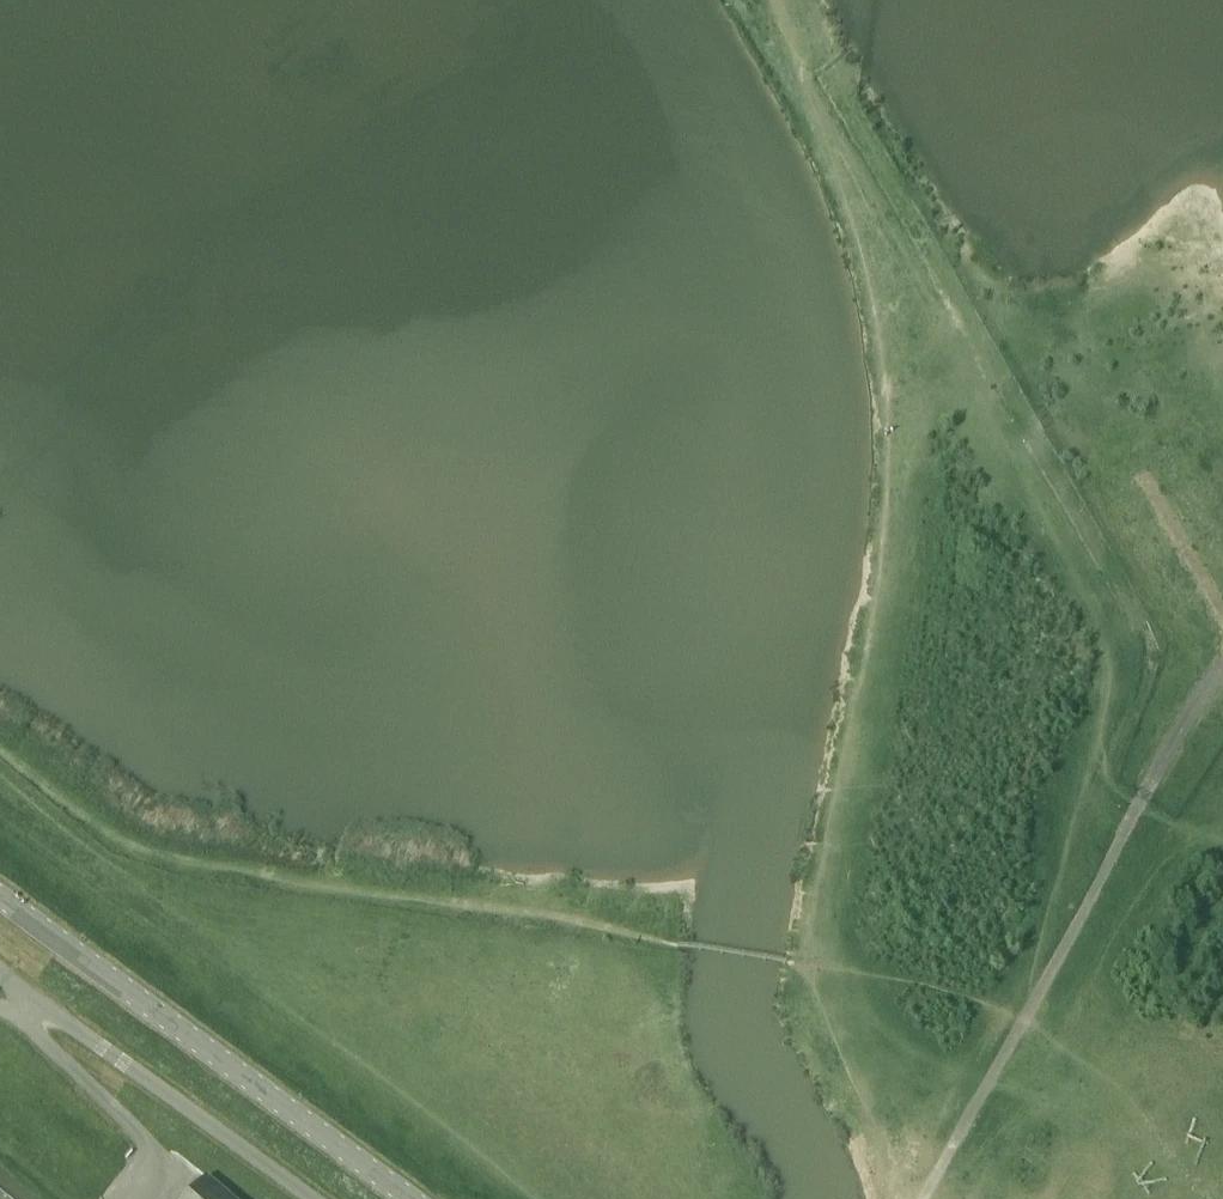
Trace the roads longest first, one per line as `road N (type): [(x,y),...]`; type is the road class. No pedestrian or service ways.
road 1 (unclassified): [(0,898),(414,1198)]
road 2 (residential): [(0,964),(319,1198)]

